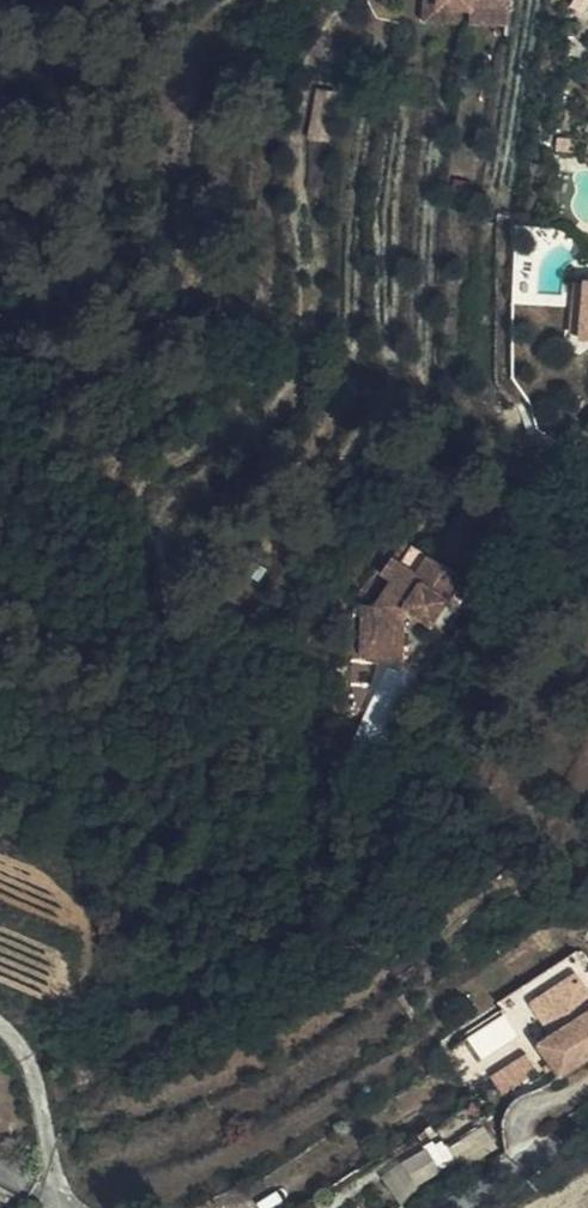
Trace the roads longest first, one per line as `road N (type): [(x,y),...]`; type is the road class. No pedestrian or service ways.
road 1 (residential): [(587,1129),(456,1207)]

